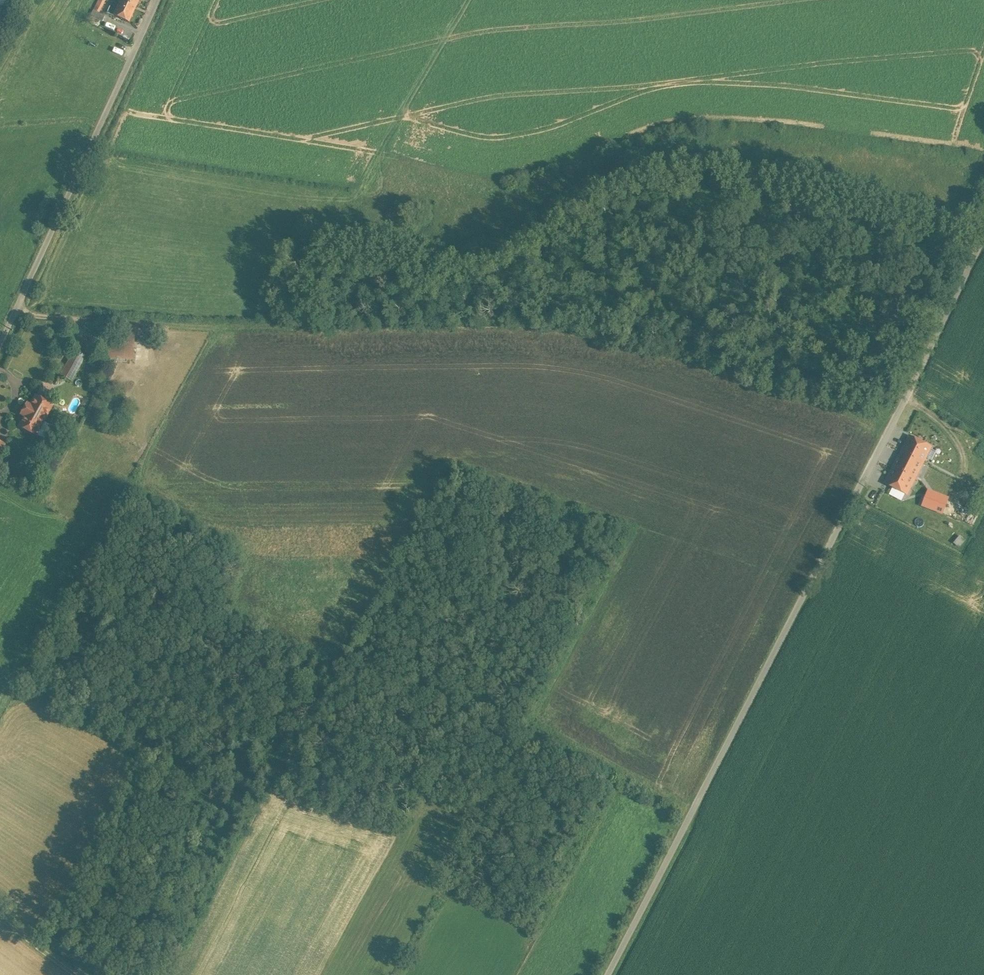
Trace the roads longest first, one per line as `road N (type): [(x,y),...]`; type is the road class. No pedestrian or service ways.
road 1 (track): [(983,243),(610,974)]
road 2 (unclassified): [(159,0),(0,347)]
road 3 (track): [(868,479),(912,498),(939,450),(937,438),(899,420)]

